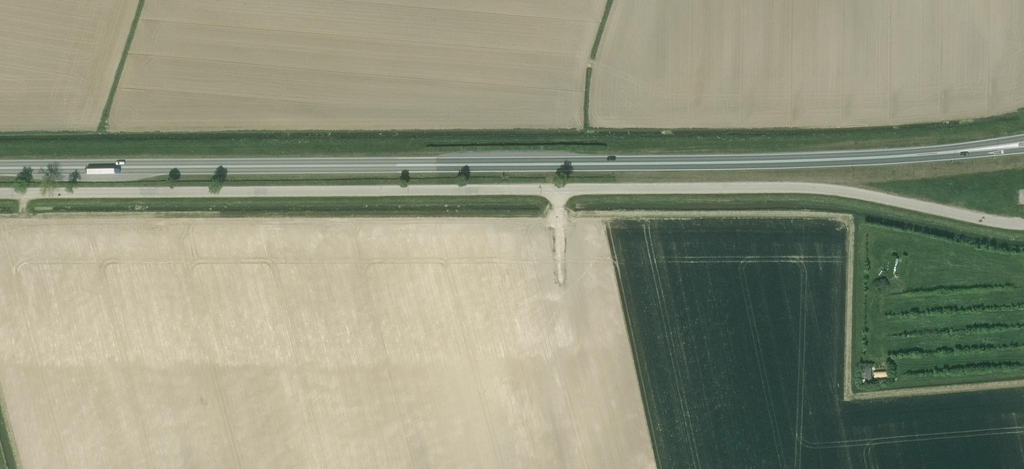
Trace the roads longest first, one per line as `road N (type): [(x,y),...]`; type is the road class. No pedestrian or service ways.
road 1 (unclassified): [(1023,223),(809,187),(0,194)]
road 2 (trunk): [(958,152),(835,160),(0,168)]

